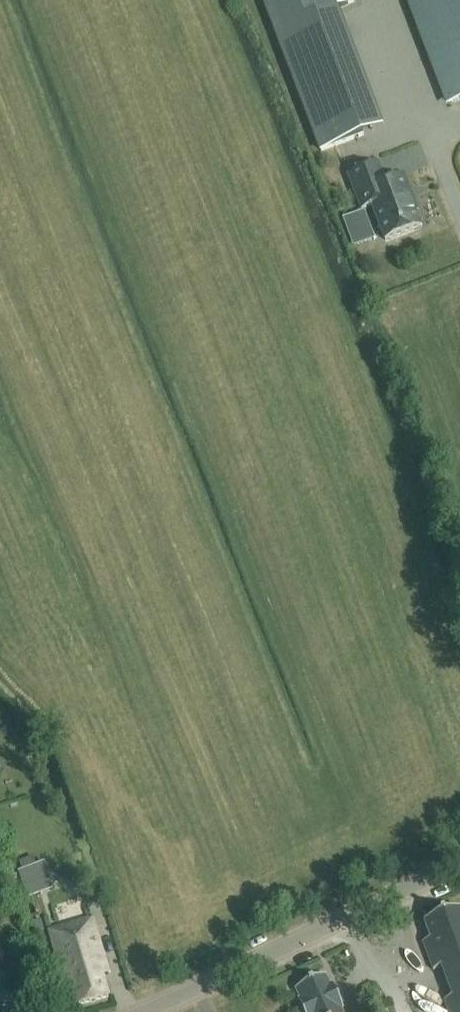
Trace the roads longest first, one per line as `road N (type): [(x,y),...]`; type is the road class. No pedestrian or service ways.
road 1 (tertiary): [(144,1011),(459,863)]

